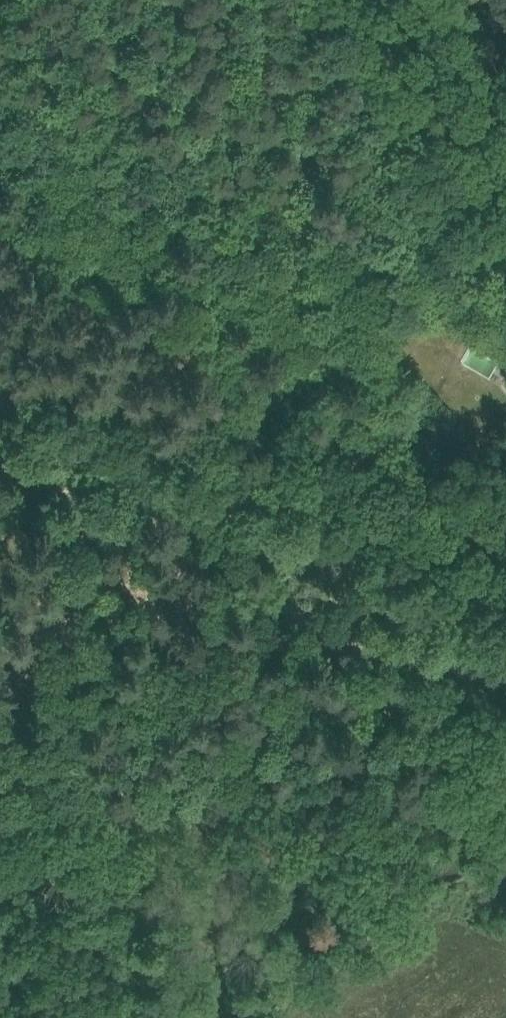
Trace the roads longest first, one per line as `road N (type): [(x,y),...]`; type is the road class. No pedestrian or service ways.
road 1 (track): [(0,82),(505,325)]
road 2 (track): [(343,560),(0,400)]
road 3 (track): [(505,633),(343,560)]

